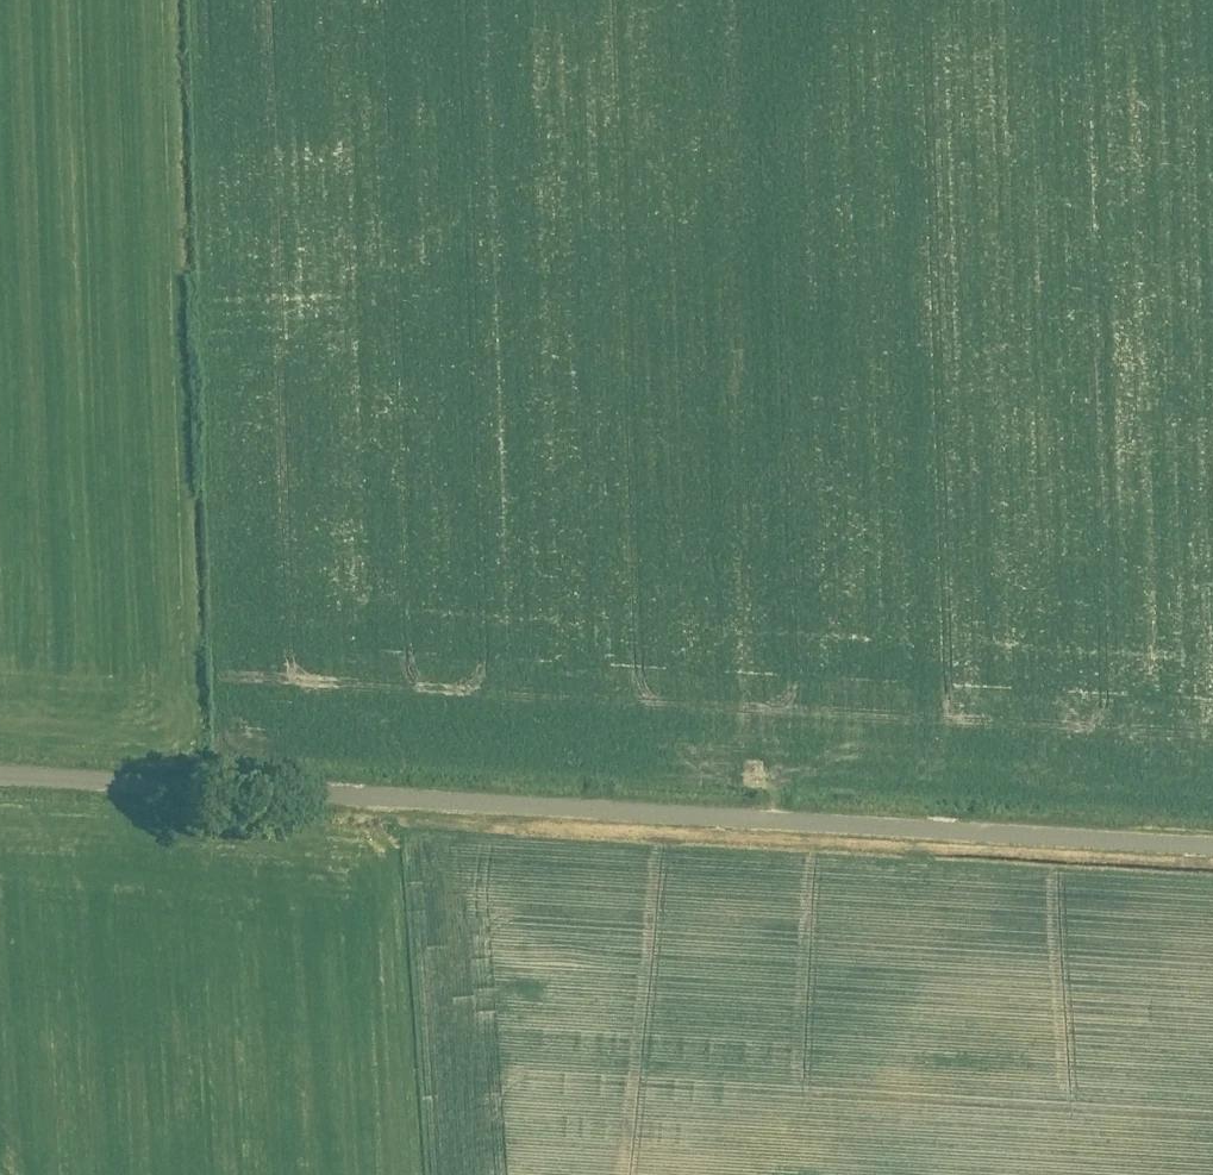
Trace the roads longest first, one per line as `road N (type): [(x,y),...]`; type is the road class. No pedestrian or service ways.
road 1 (unclassified): [(1212,839),(0,774)]

